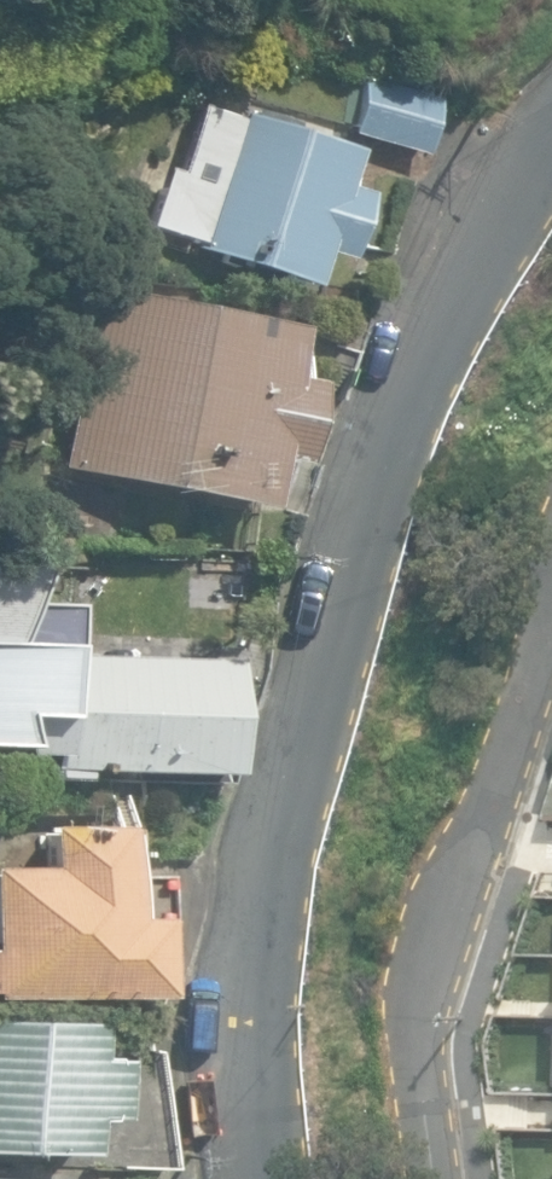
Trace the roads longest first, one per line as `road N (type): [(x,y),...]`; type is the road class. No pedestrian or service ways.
road 1 (tertiary): [(270,1178),(255,1043),(257,960),(287,783),(406,395),(467,272),(551,136)]
road 2 (residential): [(551,606),(479,818),(448,955),(444,1178)]

